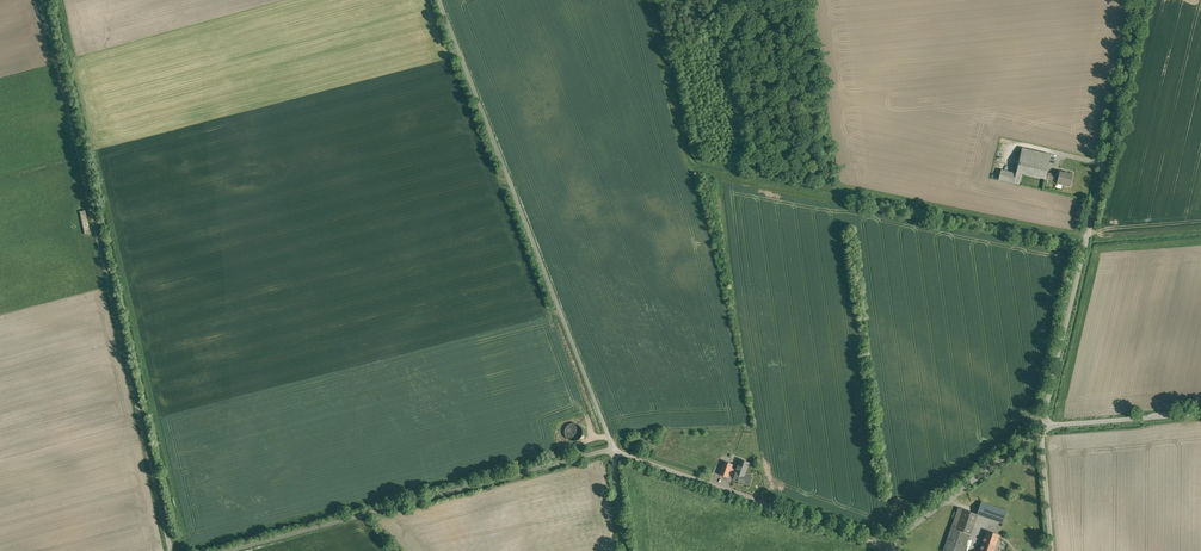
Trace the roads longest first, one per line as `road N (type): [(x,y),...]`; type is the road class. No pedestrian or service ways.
road 1 (unclassified): [(43,0),(172,550)]
road 2 (unclassified): [(613,449),(442,0)]
road 3 (unclassified): [(1145,0),(1043,428)]
road 4 (unclassified): [(232,550),(613,449)]
road 5 (unclassified): [(886,547),(613,449)]
road 6 (unclassified): [(1043,428),(886,547)]
road 7 (unclassified): [(1200,414),(1043,428)]
road 8 (unclassified): [(1043,428),(1052,550)]

